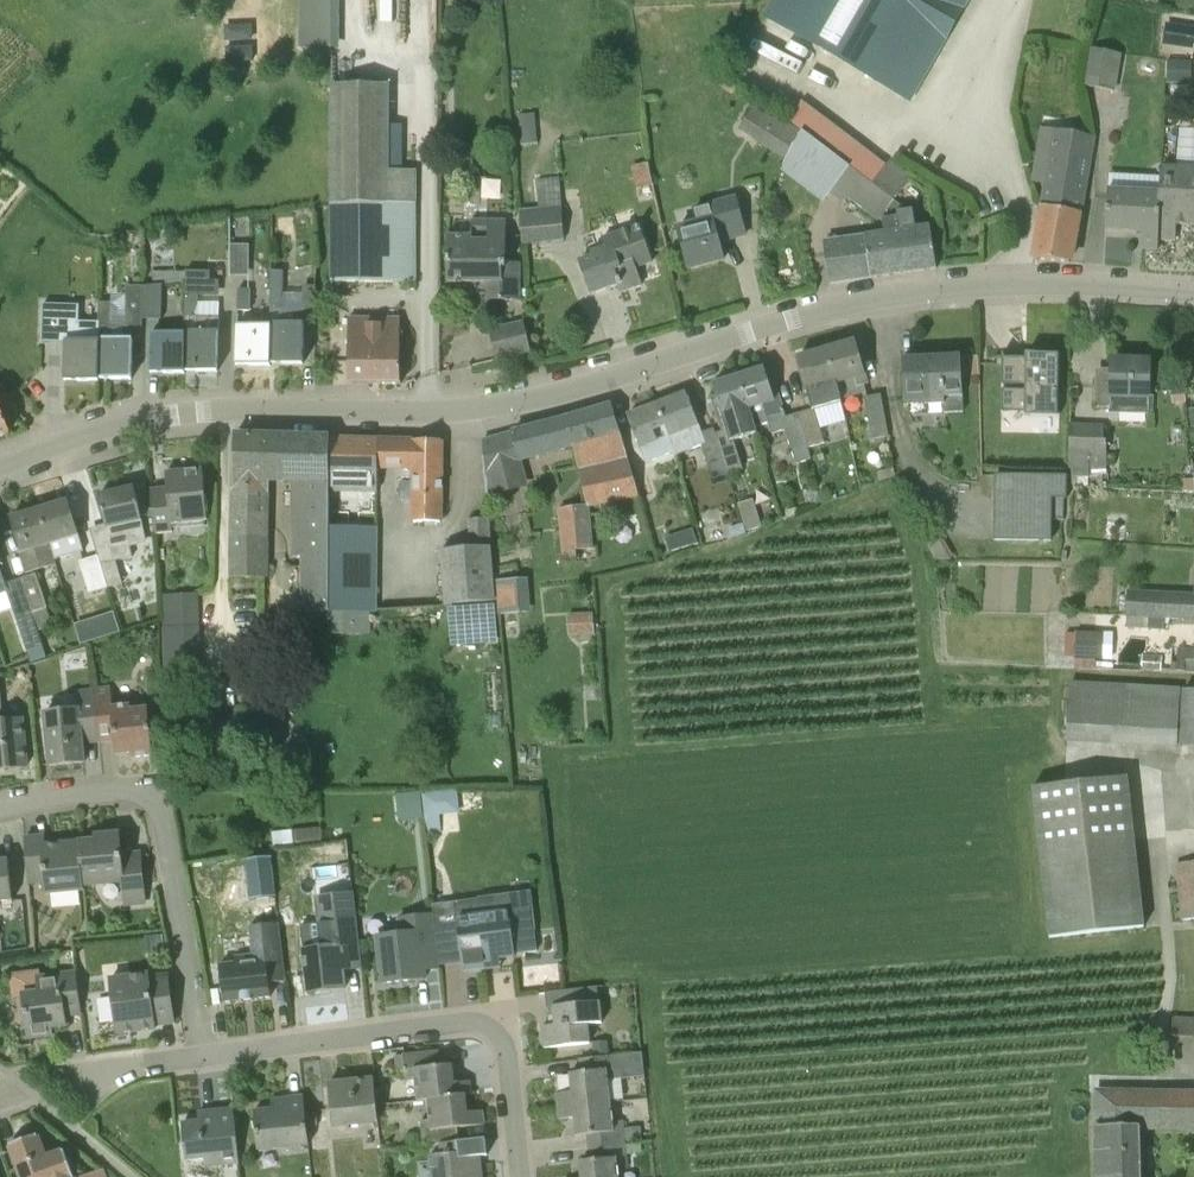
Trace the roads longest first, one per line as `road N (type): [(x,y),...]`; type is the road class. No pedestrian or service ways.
road 1 (tertiary): [(0,467),(163,416),(418,412),(537,399),(886,295),(1034,284),(1193,291)]
road 2 (residential): [(207,1054),(466,1021),(488,1029),(499,1045),(515,1176)]
road 3 (residential): [(207,1054),(154,807),(117,787),(0,809)]
road 4 (residential): [(72,1077),(207,1054)]

